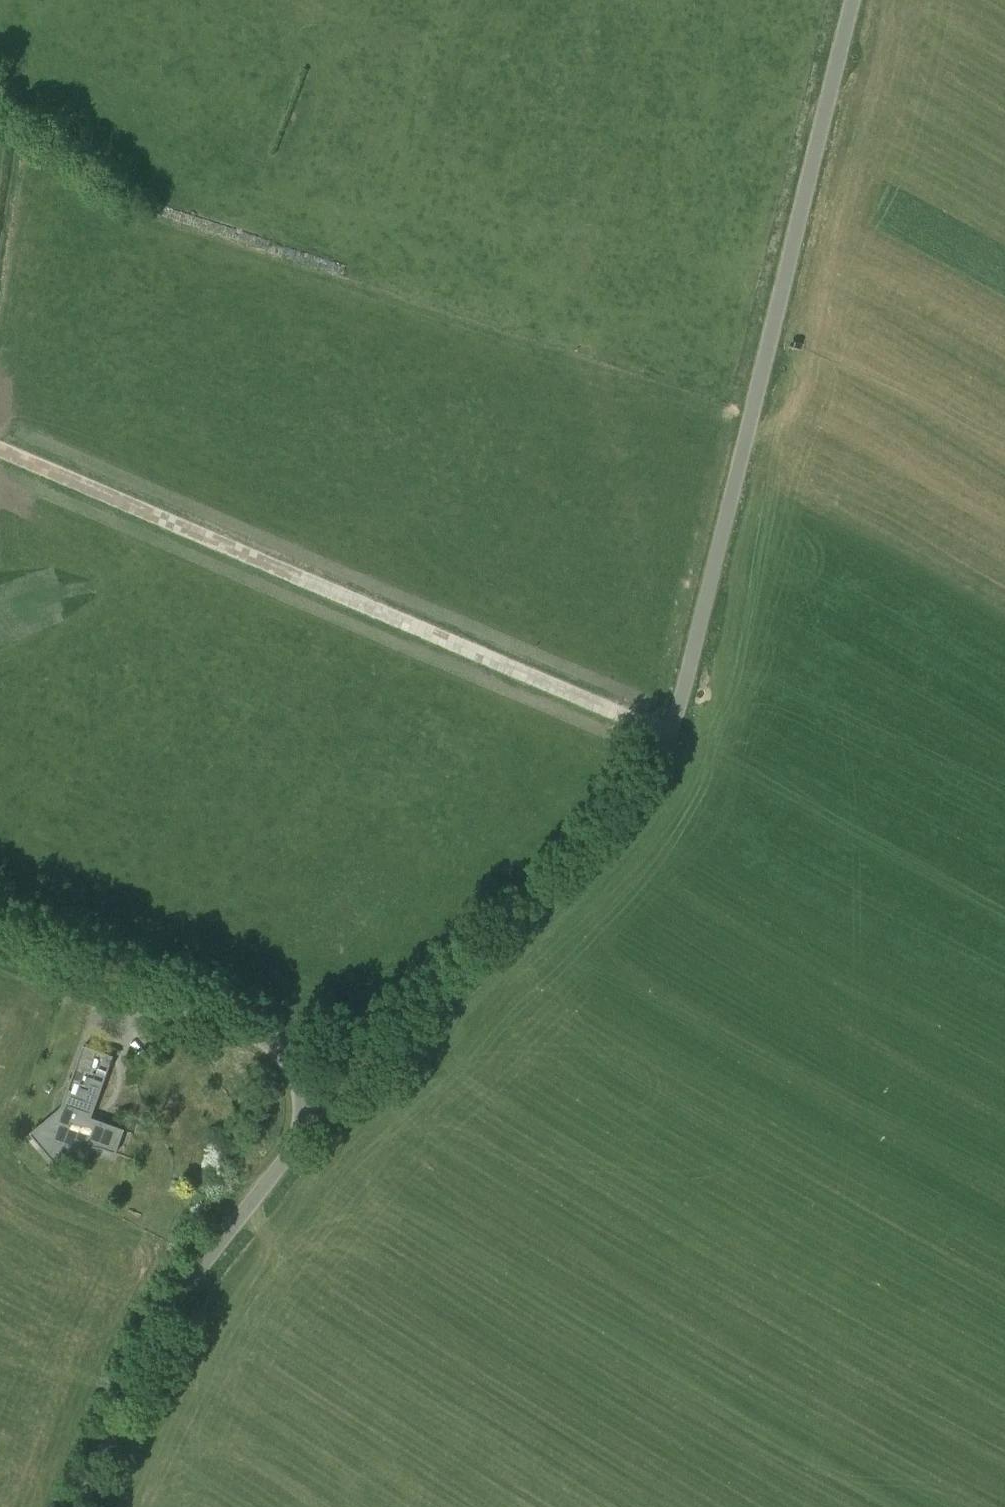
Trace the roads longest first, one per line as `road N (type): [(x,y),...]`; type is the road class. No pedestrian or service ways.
road 1 (unclassified): [(390,1049),(641,811),(661,774),(853,0)]
road 2 (unclassified): [(303,1136),(170,1312),(80,1506)]
road 3 (unclassified): [(279,1044),(0,939)]
road 4 (unclassified): [(303,1136),(390,1049)]

